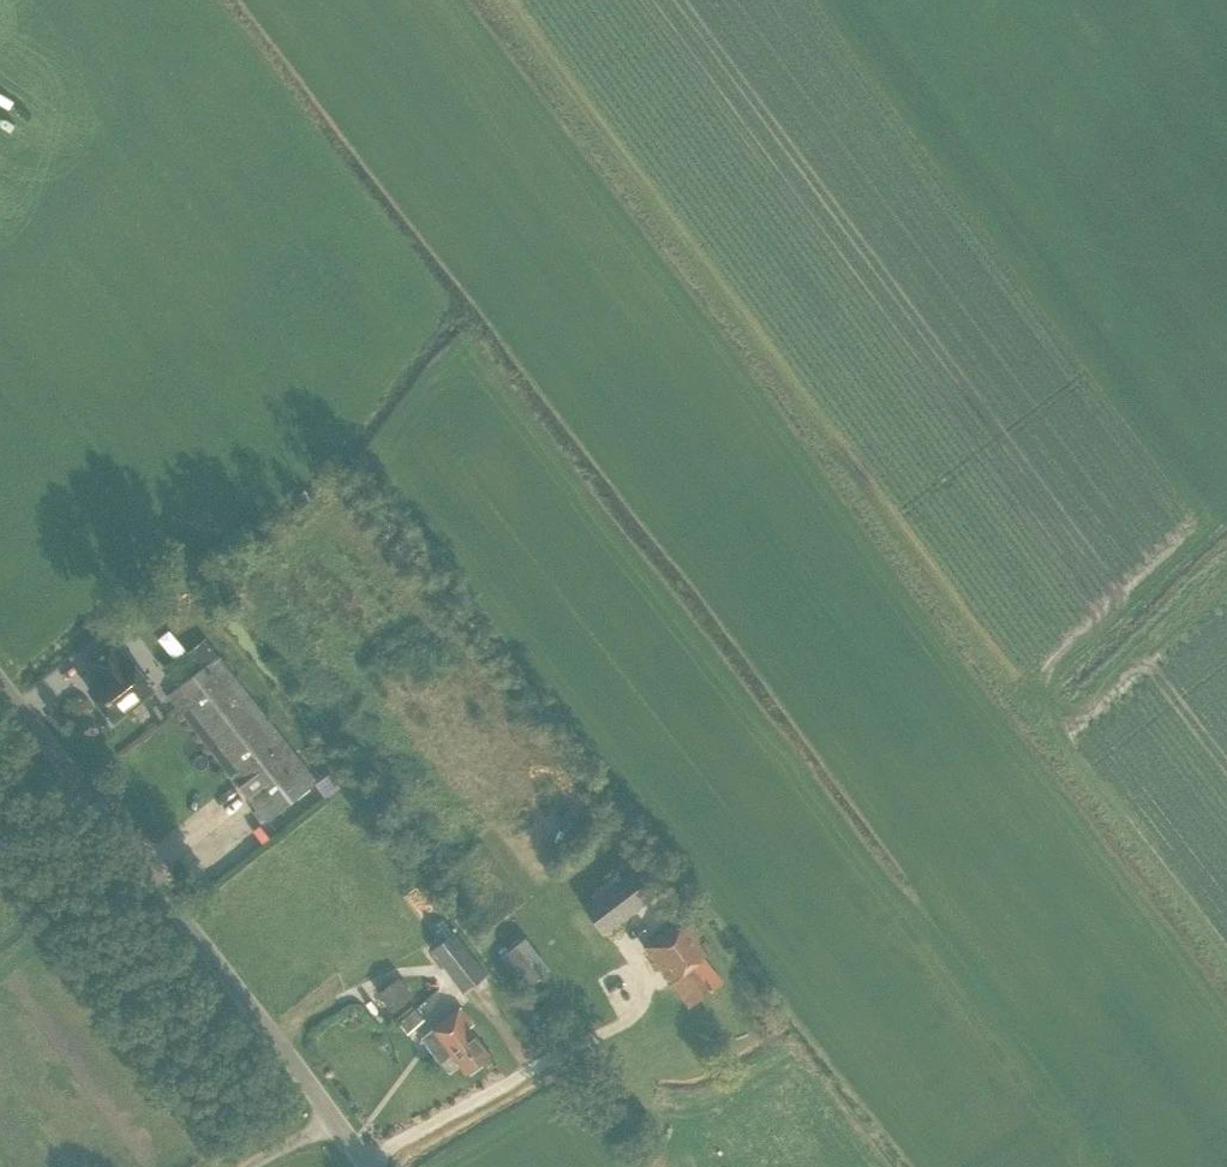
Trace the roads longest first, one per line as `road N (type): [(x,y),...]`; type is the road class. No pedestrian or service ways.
road 1 (unclassified): [(368,1166),(0,684)]
road 2 (track): [(364,1161),(624,1022),(639,994)]

